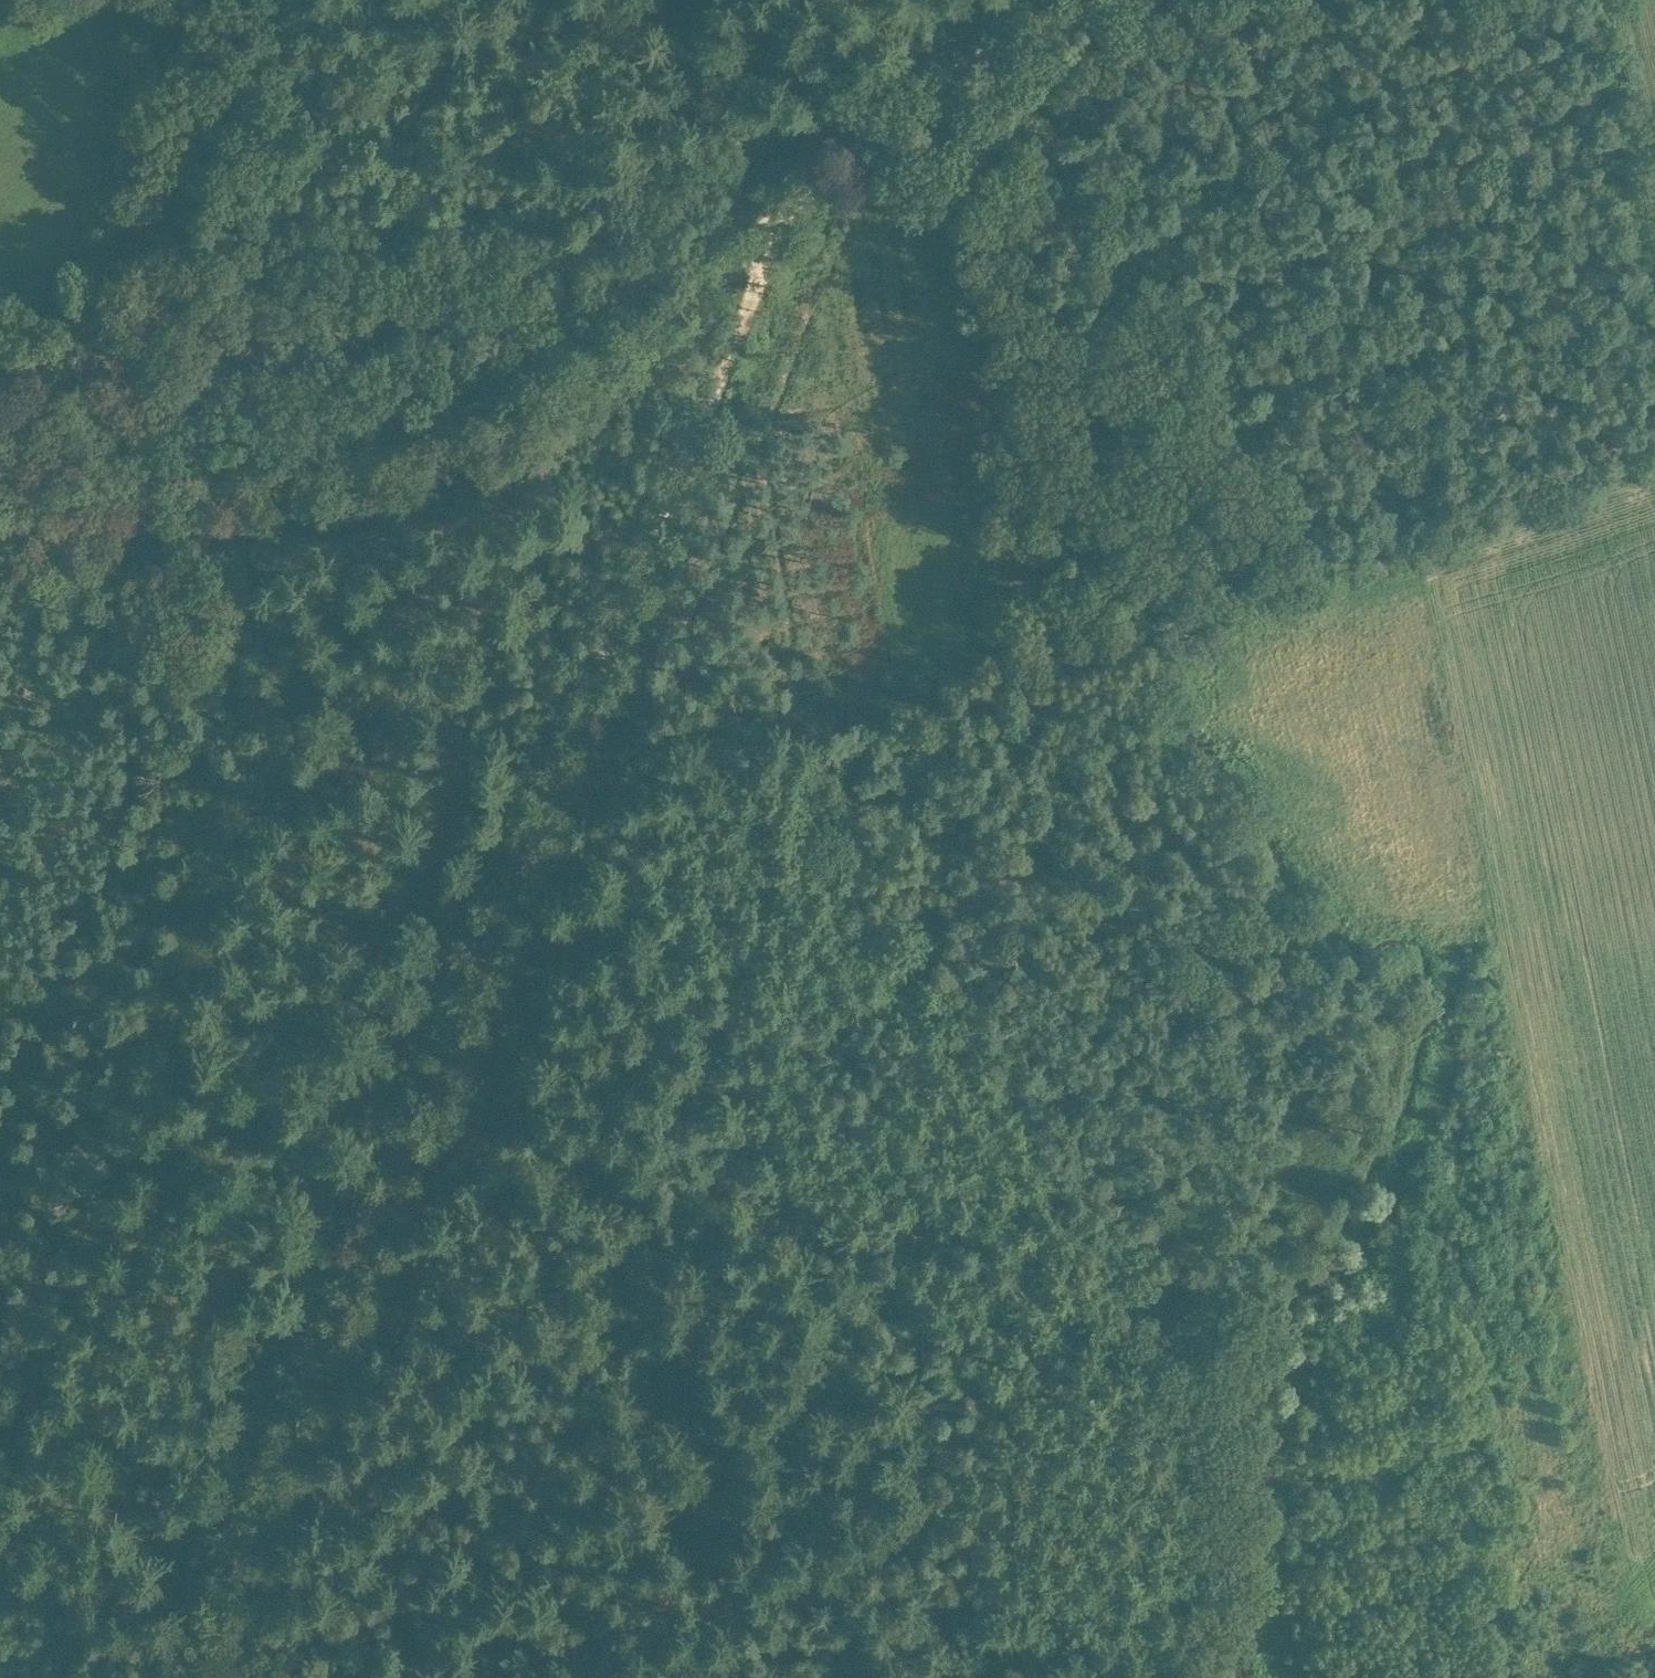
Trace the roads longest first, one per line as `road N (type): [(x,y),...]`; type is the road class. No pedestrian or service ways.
road 1 (track): [(784,210),(189,1677)]
road 2 (track): [(784,210),(589,378),(427,464),(346,484),(0,494)]
road 3 (track): [(784,210),(892,111),(981,50),(1105,0)]

